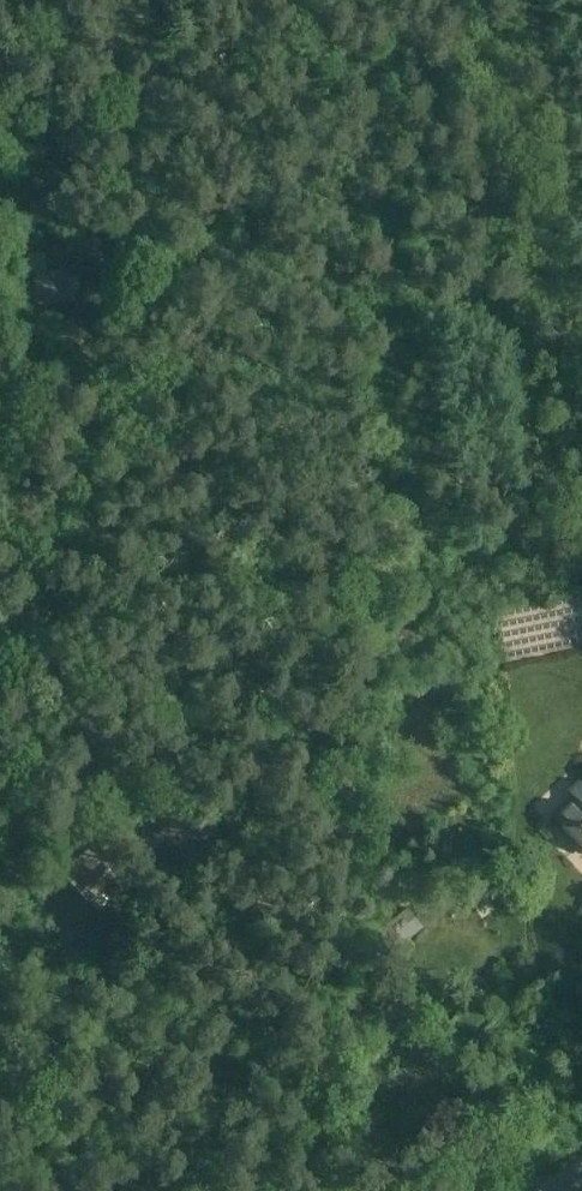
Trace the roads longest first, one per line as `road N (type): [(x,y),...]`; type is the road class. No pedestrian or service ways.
road 1 (track): [(323,1190),(240,959),(130,732),(56,541),(54,503),(92,385),(111,246)]
road 2 (track): [(581,373),(512,0)]

